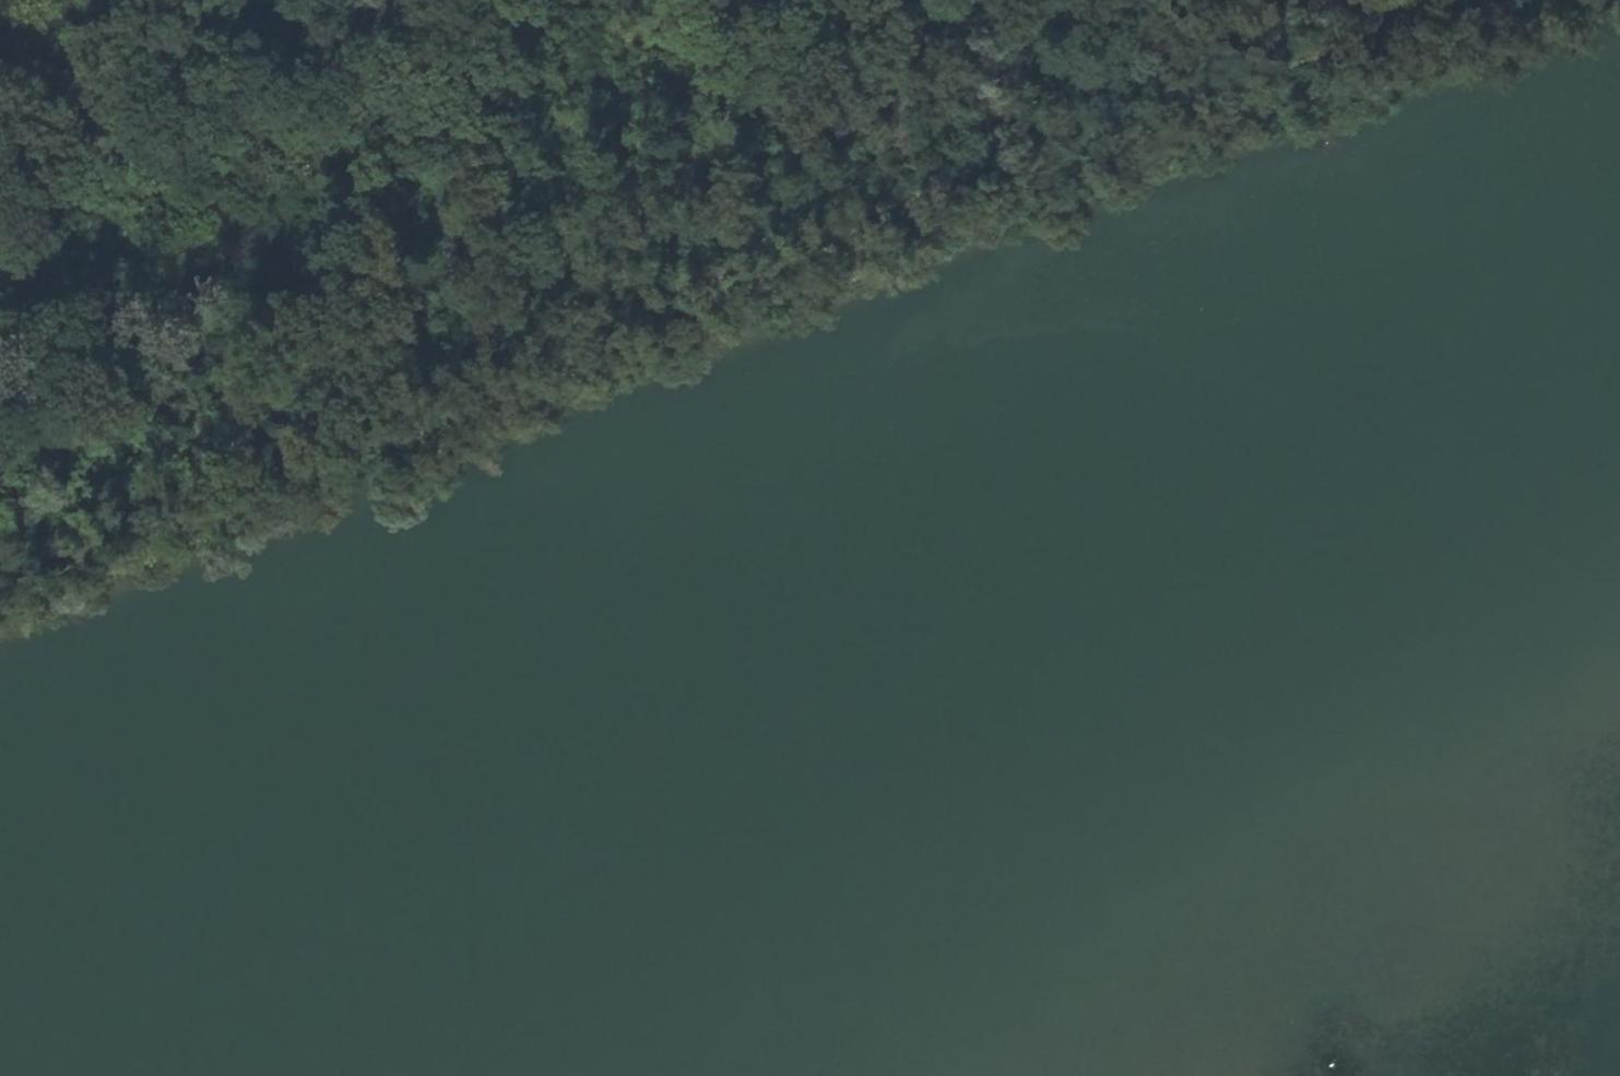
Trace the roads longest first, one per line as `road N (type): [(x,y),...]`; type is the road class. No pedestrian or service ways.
road 1 (track): [(1412,0),(485,365),(0,575)]

